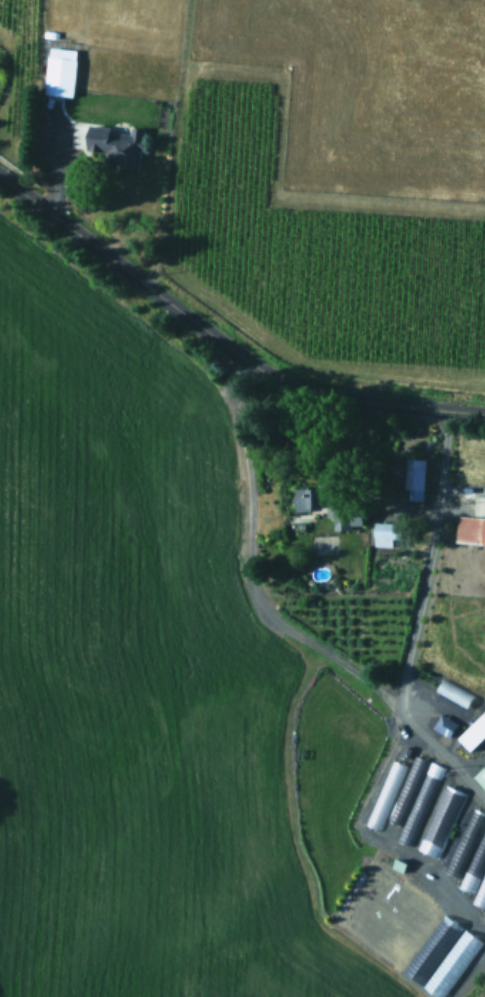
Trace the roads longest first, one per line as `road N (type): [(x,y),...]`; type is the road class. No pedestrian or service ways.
road 1 (residential): [(484,414),(287,383),(0,177)]

